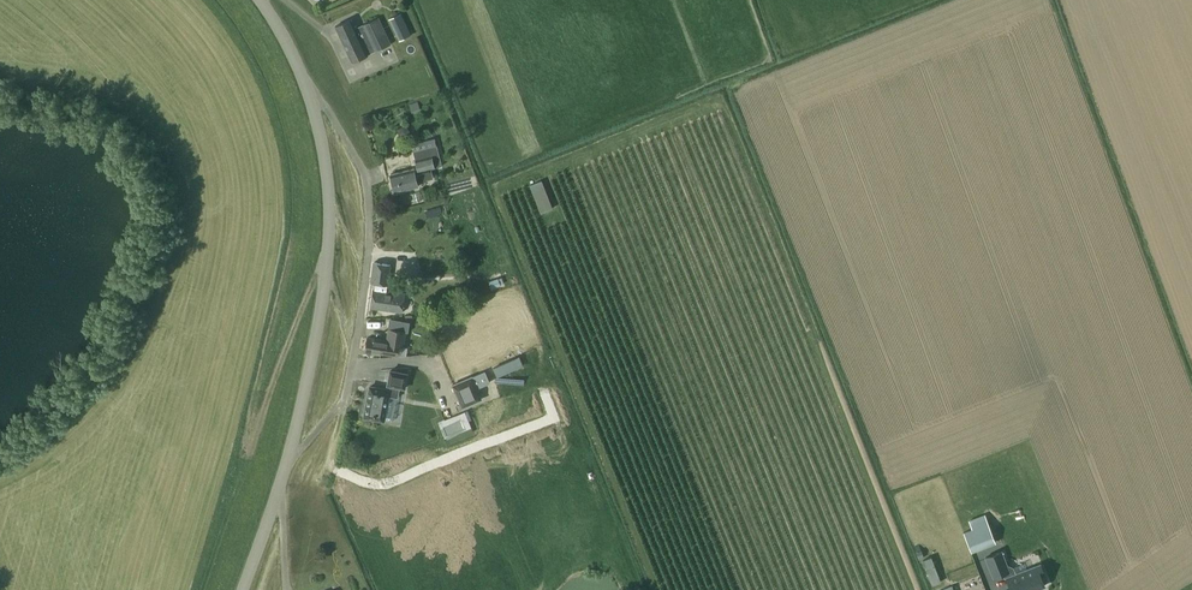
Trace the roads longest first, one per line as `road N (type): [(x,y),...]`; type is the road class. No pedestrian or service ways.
road 1 (track): [(328,262),(315,277),(257,428),(247,433),(292,222)]
road 2 (residential): [(290,453),(346,397),(370,225),(365,173),(309,91)]
road 3 (unclassified): [(290,453),(330,238),(329,180),(309,91)]
road 4 (unclassified): [(243,589),(290,453)]

